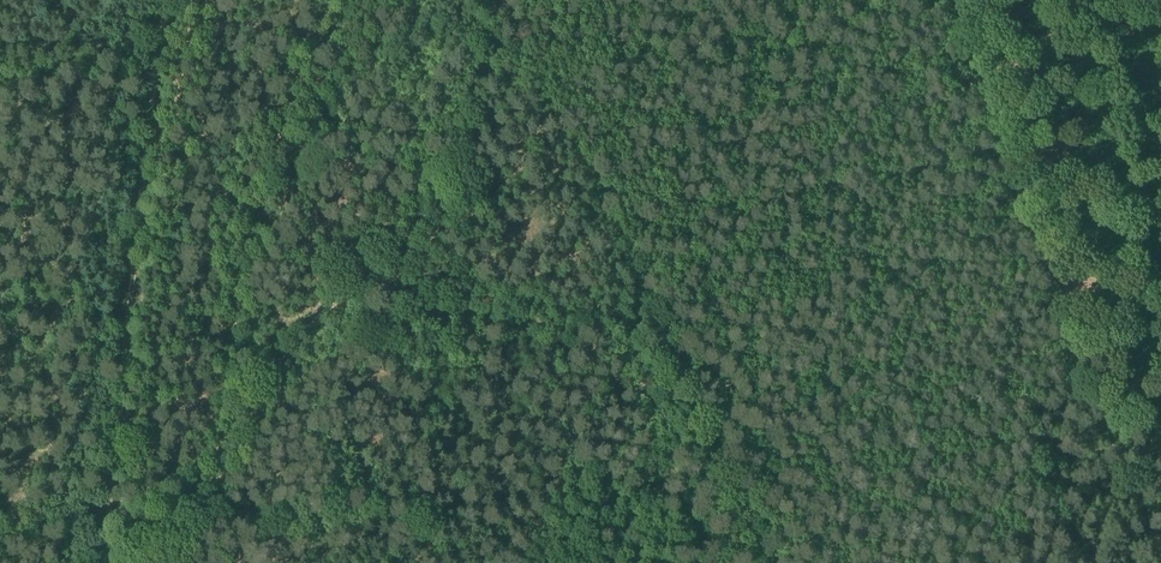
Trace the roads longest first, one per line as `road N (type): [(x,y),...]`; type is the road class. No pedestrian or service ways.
road 1 (track): [(495,0),(458,175),(434,236),(323,312),(211,460),(179,484),(113,511)]
road 2 (track): [(766,562),(505,0)]
road 3 (track): [(167,0),(113,511)]
road 4 (track): [(162,44),(0,52)]

